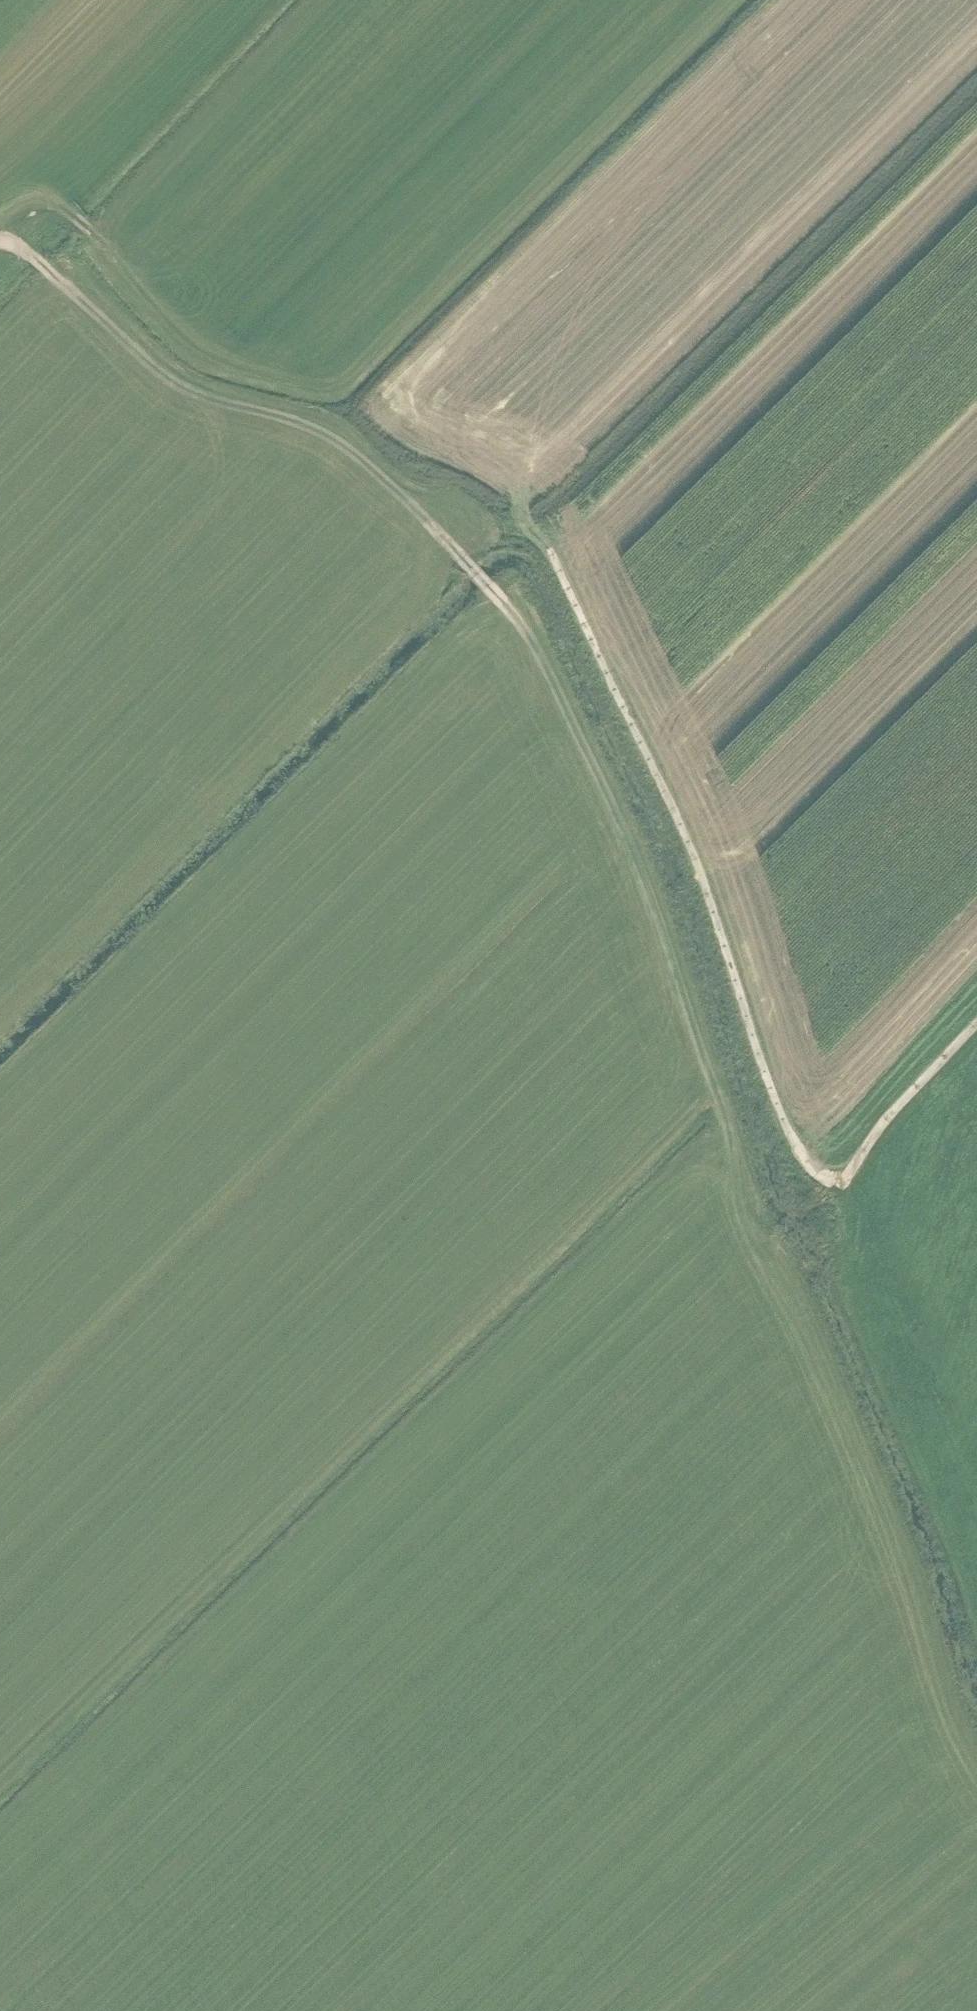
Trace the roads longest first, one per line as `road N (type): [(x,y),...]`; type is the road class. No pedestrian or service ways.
road 1 (track): [(837,1191),(804,1167),(782,1124),(687,851),(546,554)]
road 2 (track): [(0,243),(21,251),(162,371),(214,400),(294,421),(358,450),(514,613)]
road 3 (track): [(976,1029),(837,1191),(772,1231)]
road 4 (track): [(428,518),(535,534),(546,554)]

